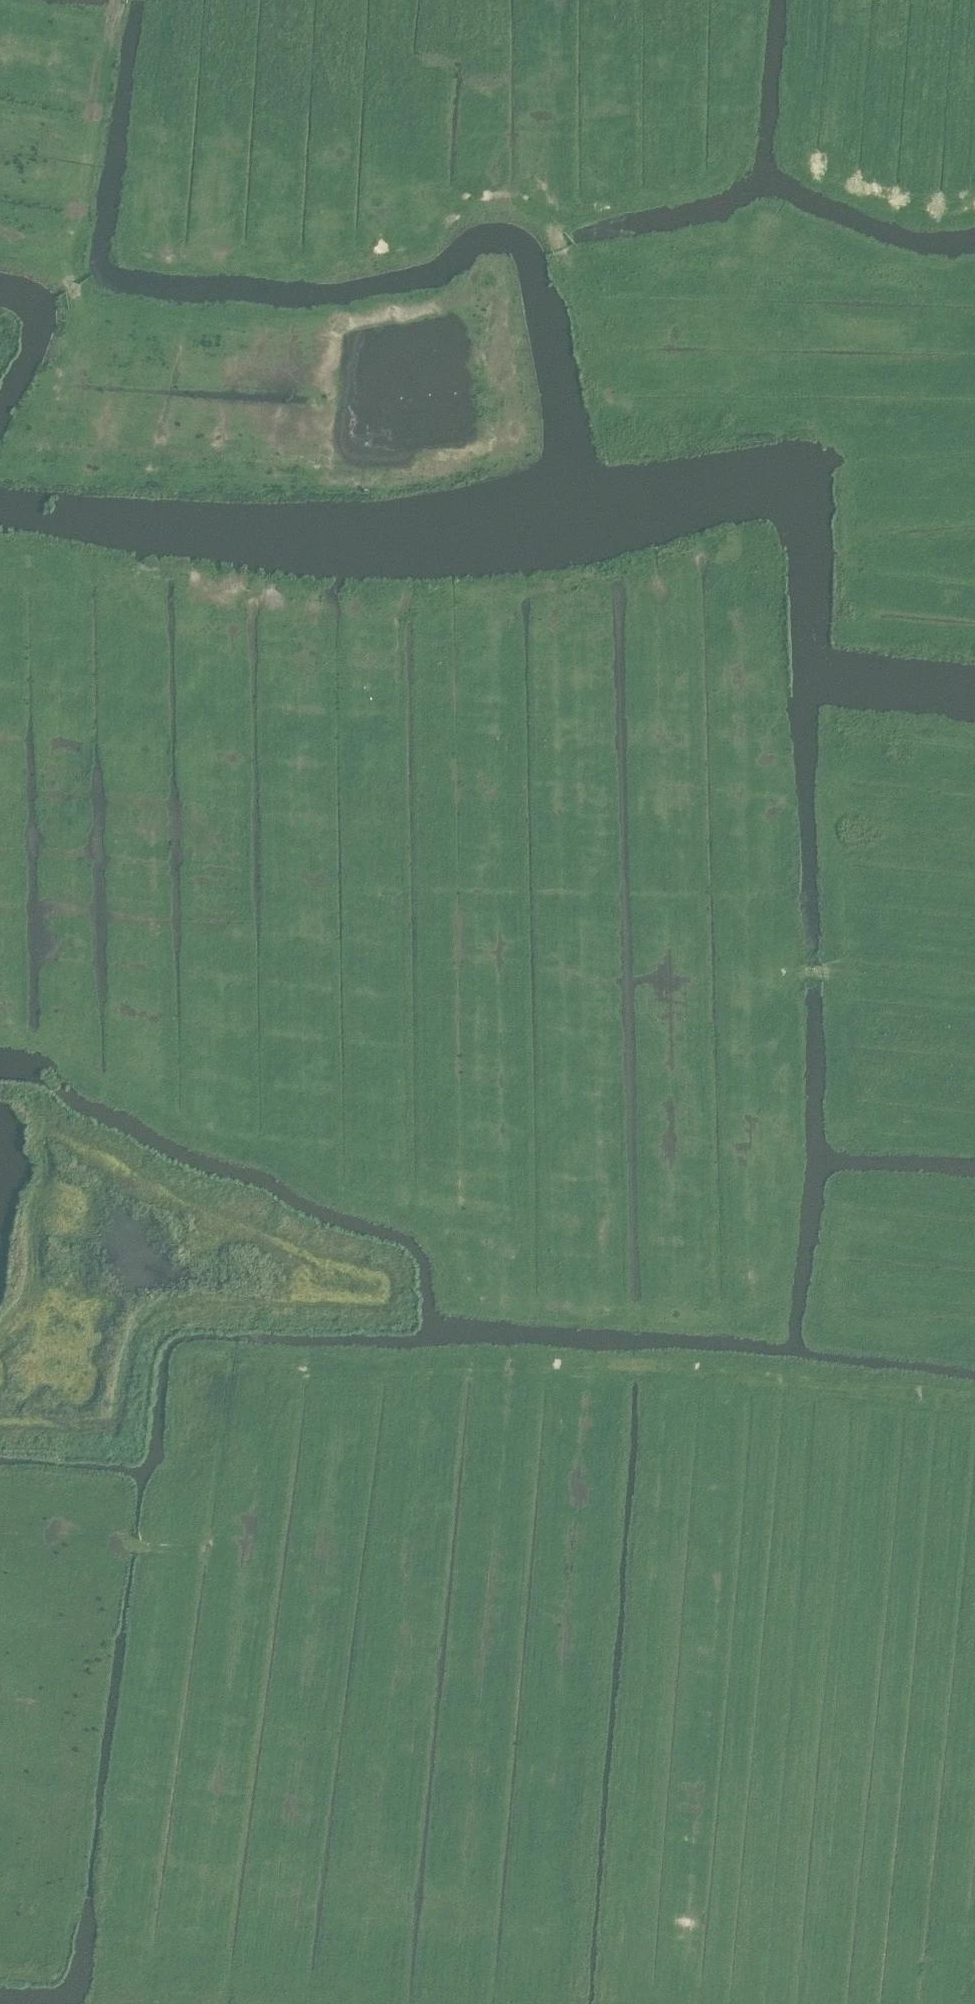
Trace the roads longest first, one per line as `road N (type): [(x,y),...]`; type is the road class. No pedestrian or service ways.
road 1 (track): [(517,1360),(703,1366),(974,1394)]

